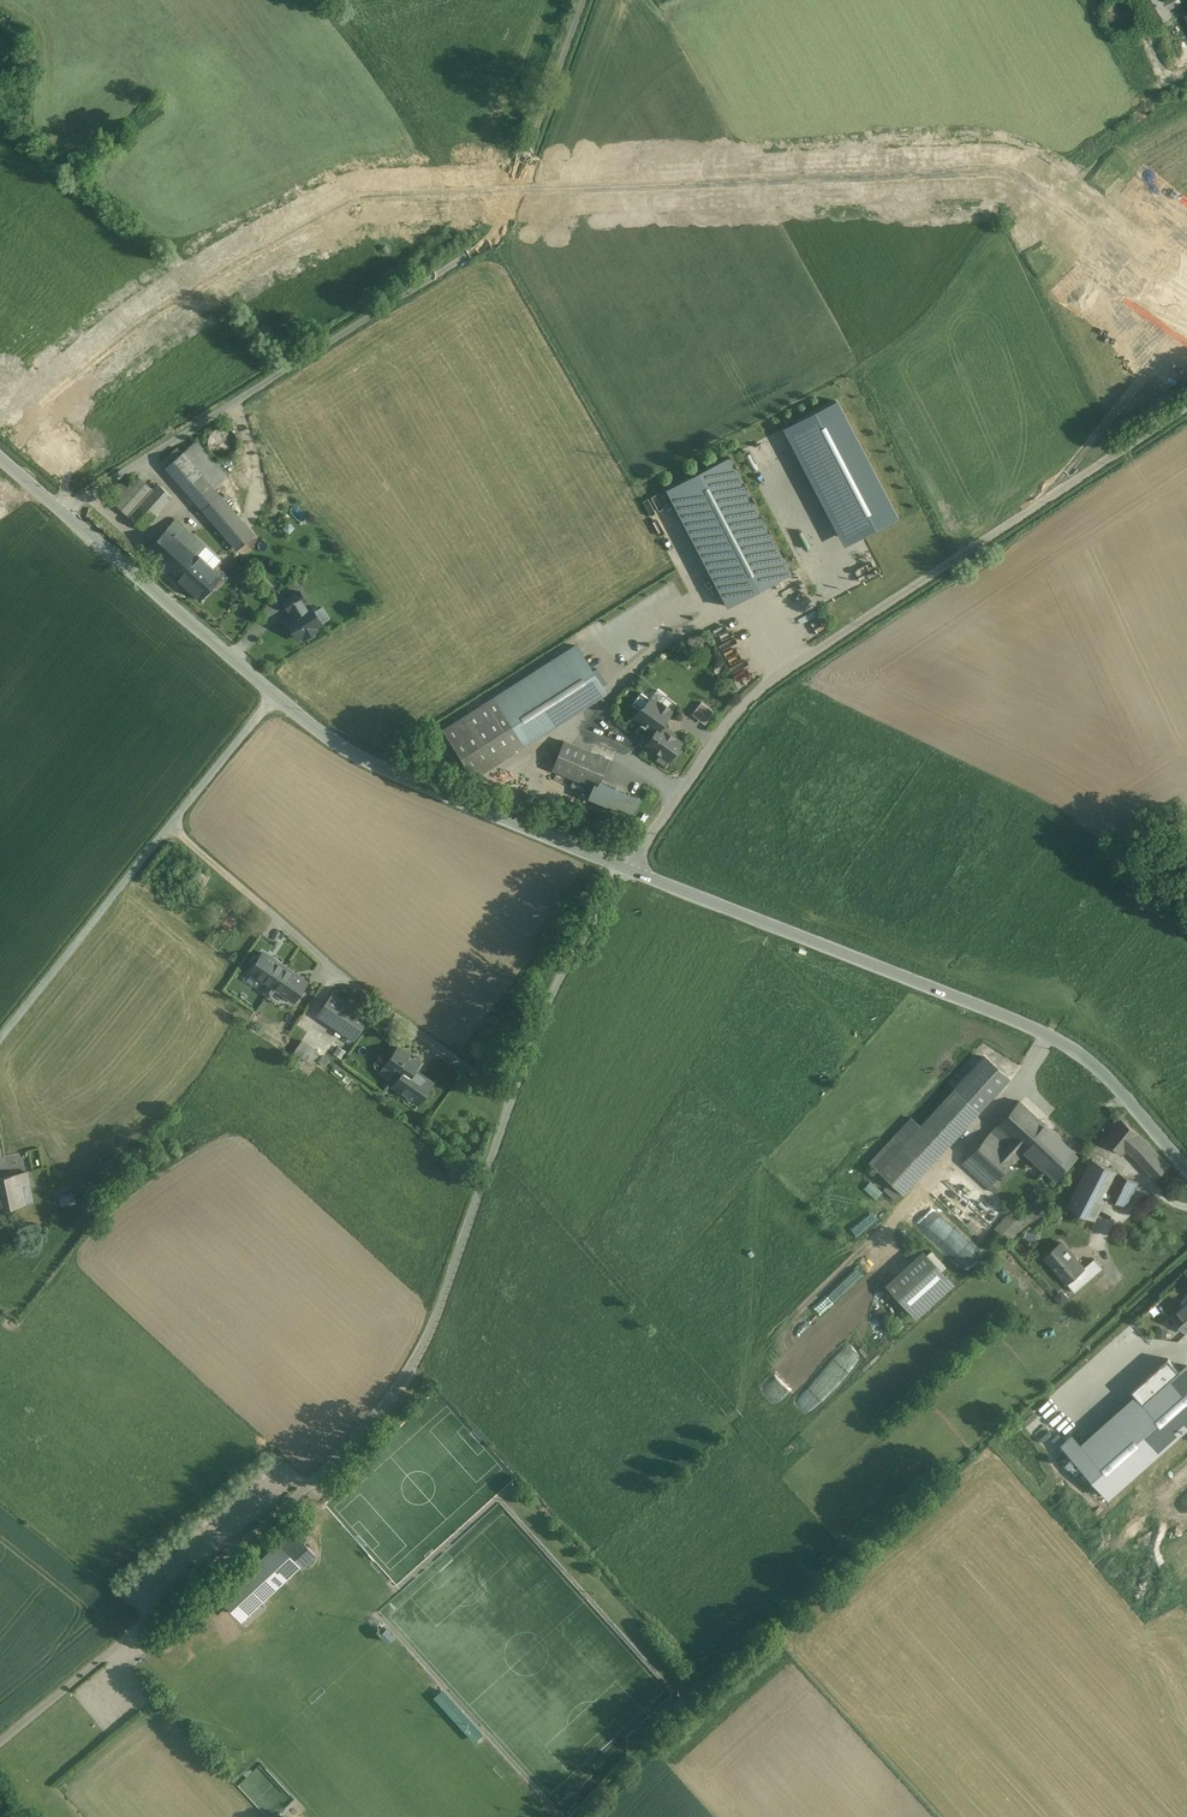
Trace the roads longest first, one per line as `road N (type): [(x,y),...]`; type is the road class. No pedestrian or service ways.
road 1 (unclassified): [(627,869),(536,1029),(440,1308),(394,1394),(337,1463),(0,1742)]
road 2 (unclassified): [(61,510),(492,240),(584,0)]
road 3 (unclassified): [(627,869),(723,731),(773,678),(1186,407)]
road 4 (tertiary): [(61,510),(332,742),(627,869)]
road 5 (tertiary): [(627,869),(1044,1033),(1089,1060),(1186,1168)]
road 6 (track): [(172,823),(269,912)]

